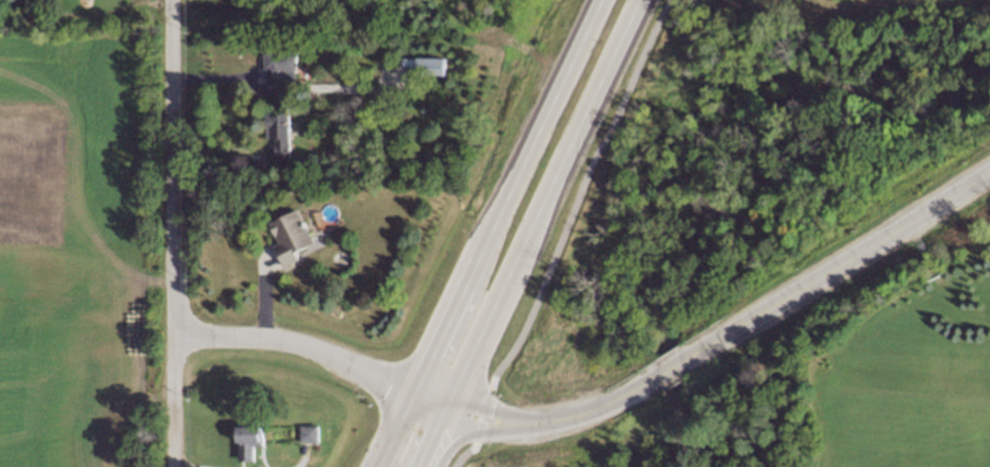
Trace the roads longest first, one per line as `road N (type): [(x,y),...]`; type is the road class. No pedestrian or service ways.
road 1 (residential): [(167,0),(171,466)]
road 2 (primary): [(456,397),(641,0)]
road 3 (primary): [(600,0),(411,391)]
road 4 (tertiary): [(683,359),(989,172)]
road 5 (residential): [(411,391),(312,347),(170,335)]
road 6 (tertiary): [(411,391),(444,421),(477,430),(550,426),(584,413)]
road 7 (tertiary): [(584,413),(534,417),(411,391)]

